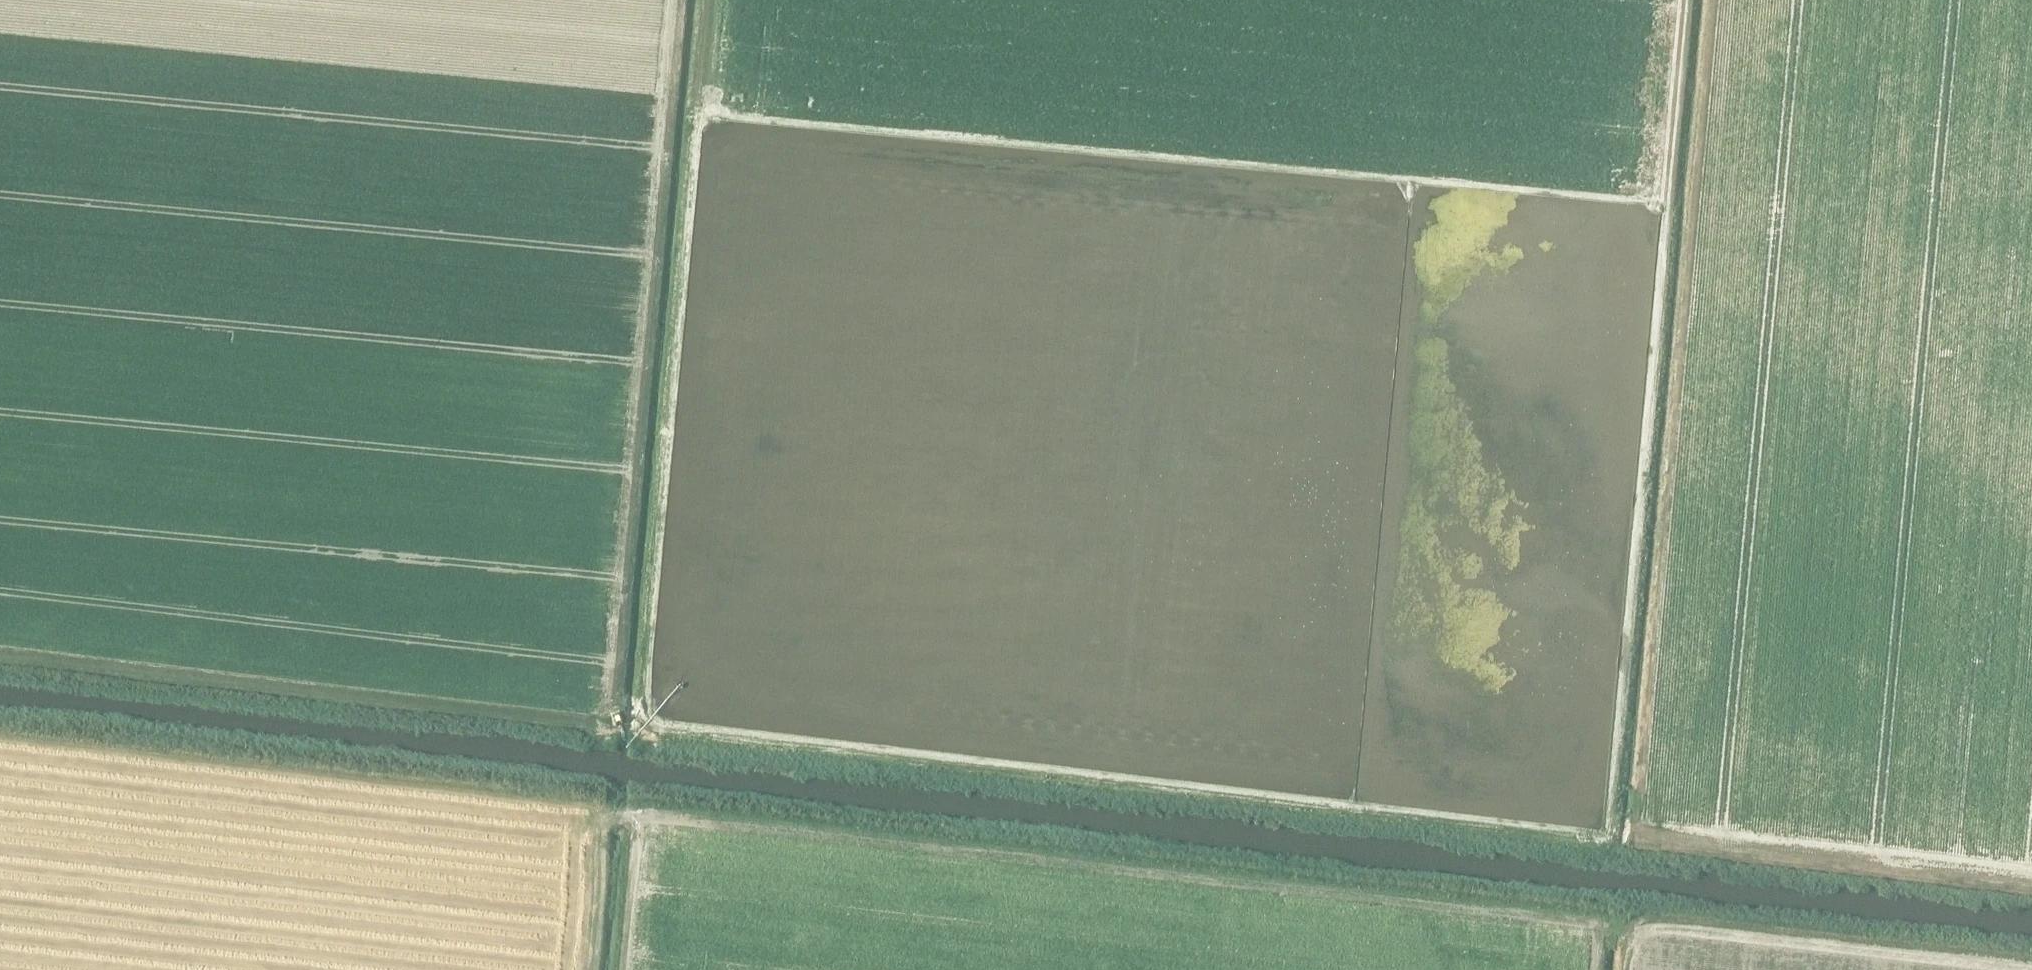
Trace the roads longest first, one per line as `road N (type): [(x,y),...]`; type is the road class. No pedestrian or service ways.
road 1 (track): [(1631,854),(2031,894)]
road 2 (track): [(1954,969),(1643,936),(1639,969)]

